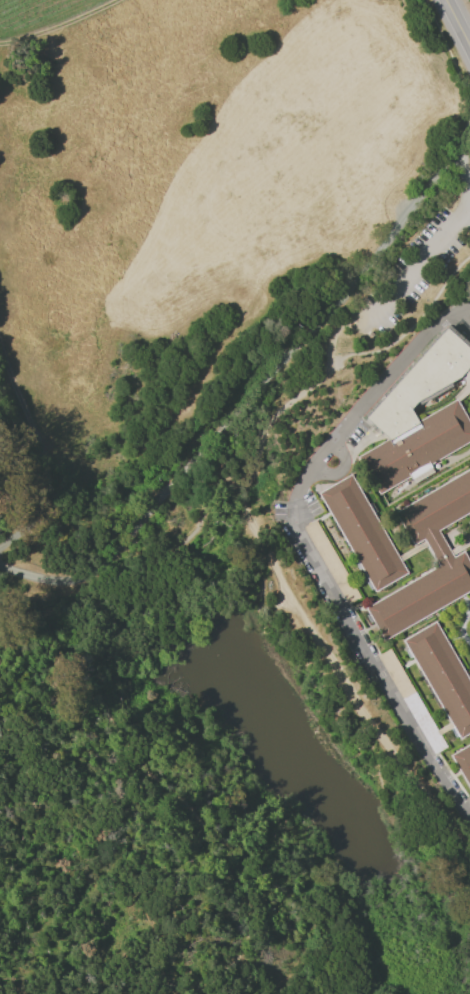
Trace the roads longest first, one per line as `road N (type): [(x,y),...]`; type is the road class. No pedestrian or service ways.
road 1 (track): [(378,315),(337,327),(324,374),(268,421),(240,496),(302,619),(469,860)]

